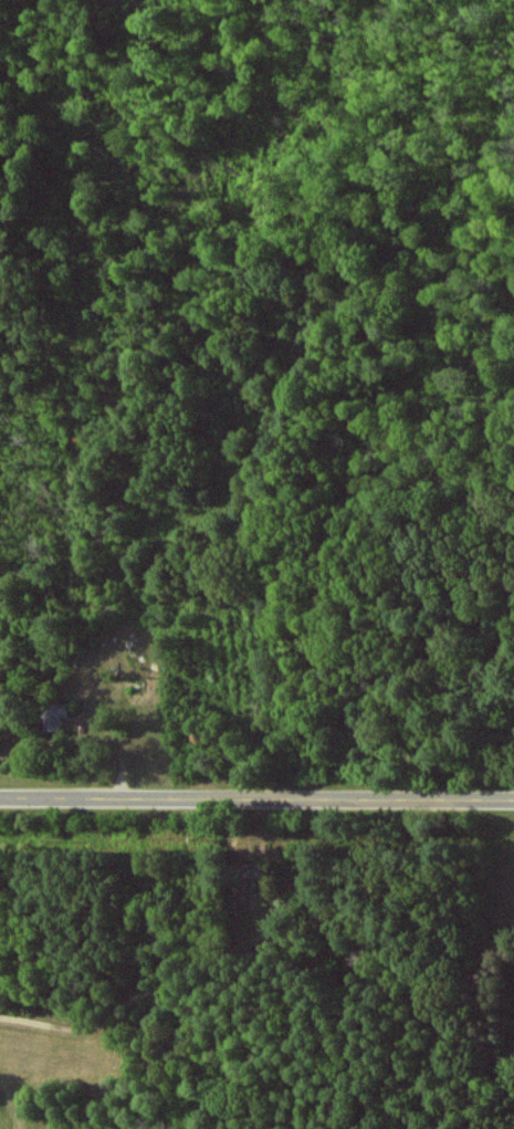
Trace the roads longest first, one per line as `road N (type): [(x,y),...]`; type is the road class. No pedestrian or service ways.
road 1 (tertiary): [(513,799),(0,792)]

